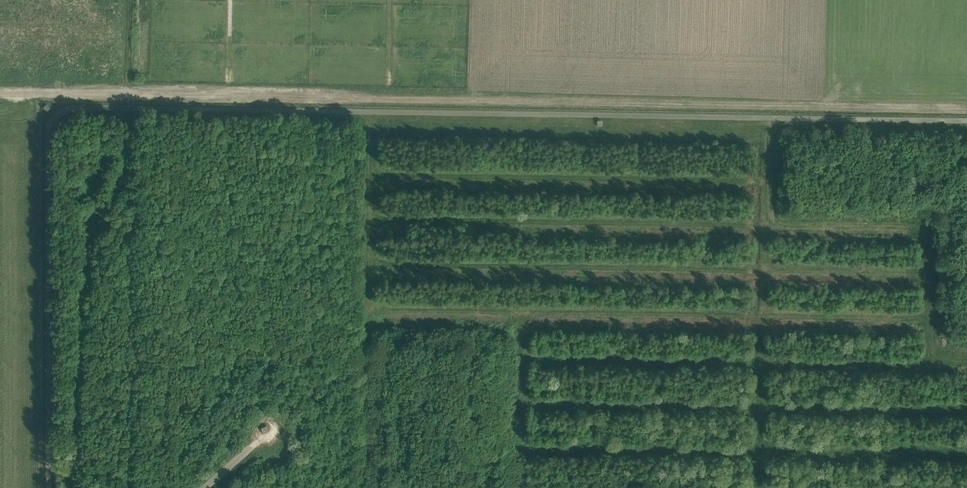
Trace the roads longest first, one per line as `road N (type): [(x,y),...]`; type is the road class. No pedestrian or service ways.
road 1 (track): [(0,91),(966,108)]

